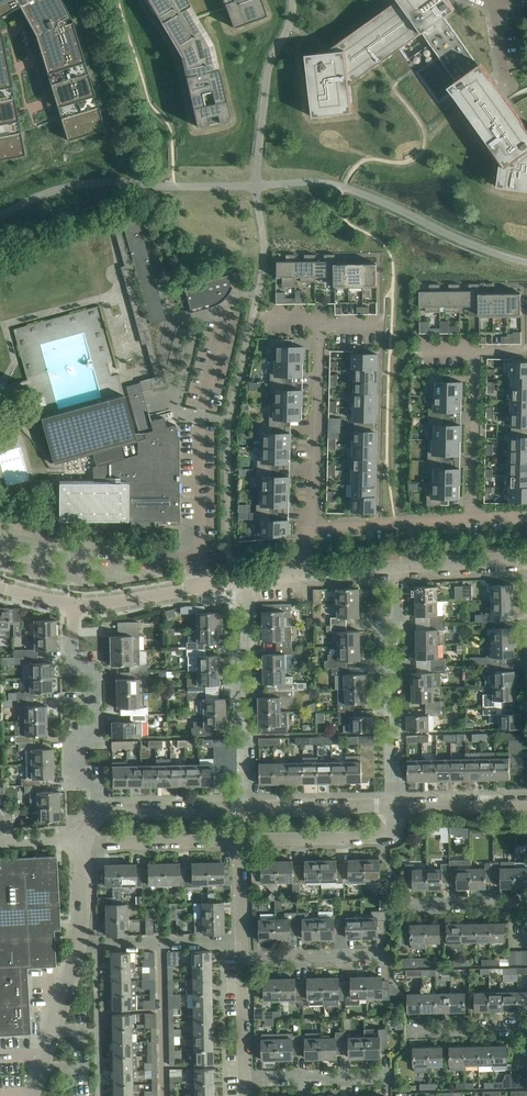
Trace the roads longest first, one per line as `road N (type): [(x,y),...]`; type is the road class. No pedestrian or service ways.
road 1 (residential): [(100,814),(99,779),(72,777),(71,739),(97,737),(97,673),(70,672),(70,601)]
road 2 (residential): [(83,841),(79,944),(32,1095)]
road 3 (residential): [(398,807),(384,627),(399,616),(399,569)]
road 4 (residential): [(246,809),(238,656),(248,641),(245,579)]
road 5 (residential): [(308,530),(321,321)]
road 6 (residential): [(398,807),(395,829),(385,837),(240,840)]
road 7 (residential): [(245,579),(70,601)]
road 8 (residential): [(308,530),(474,518)]
road 9 (residential): [(474,518),(475,354)]
road 10 (residential): [(240,840),(83,841)]
road 11 (residential): [(246,809),(398,807)]
road 12 (residential): [(394,1076),(245,1079)]
road 13 (residential): [(391,957),(242,960)]
road 14 (residential): [(100,814),(246,809)]
road 15 (residential): [(398,807),(526,805)]
road 16 (residential): [(526,564),(399,569)]
road 17 (residential): [(404,905),(526,903)]
road 18 (residential): [(242,960),(240,840)]

